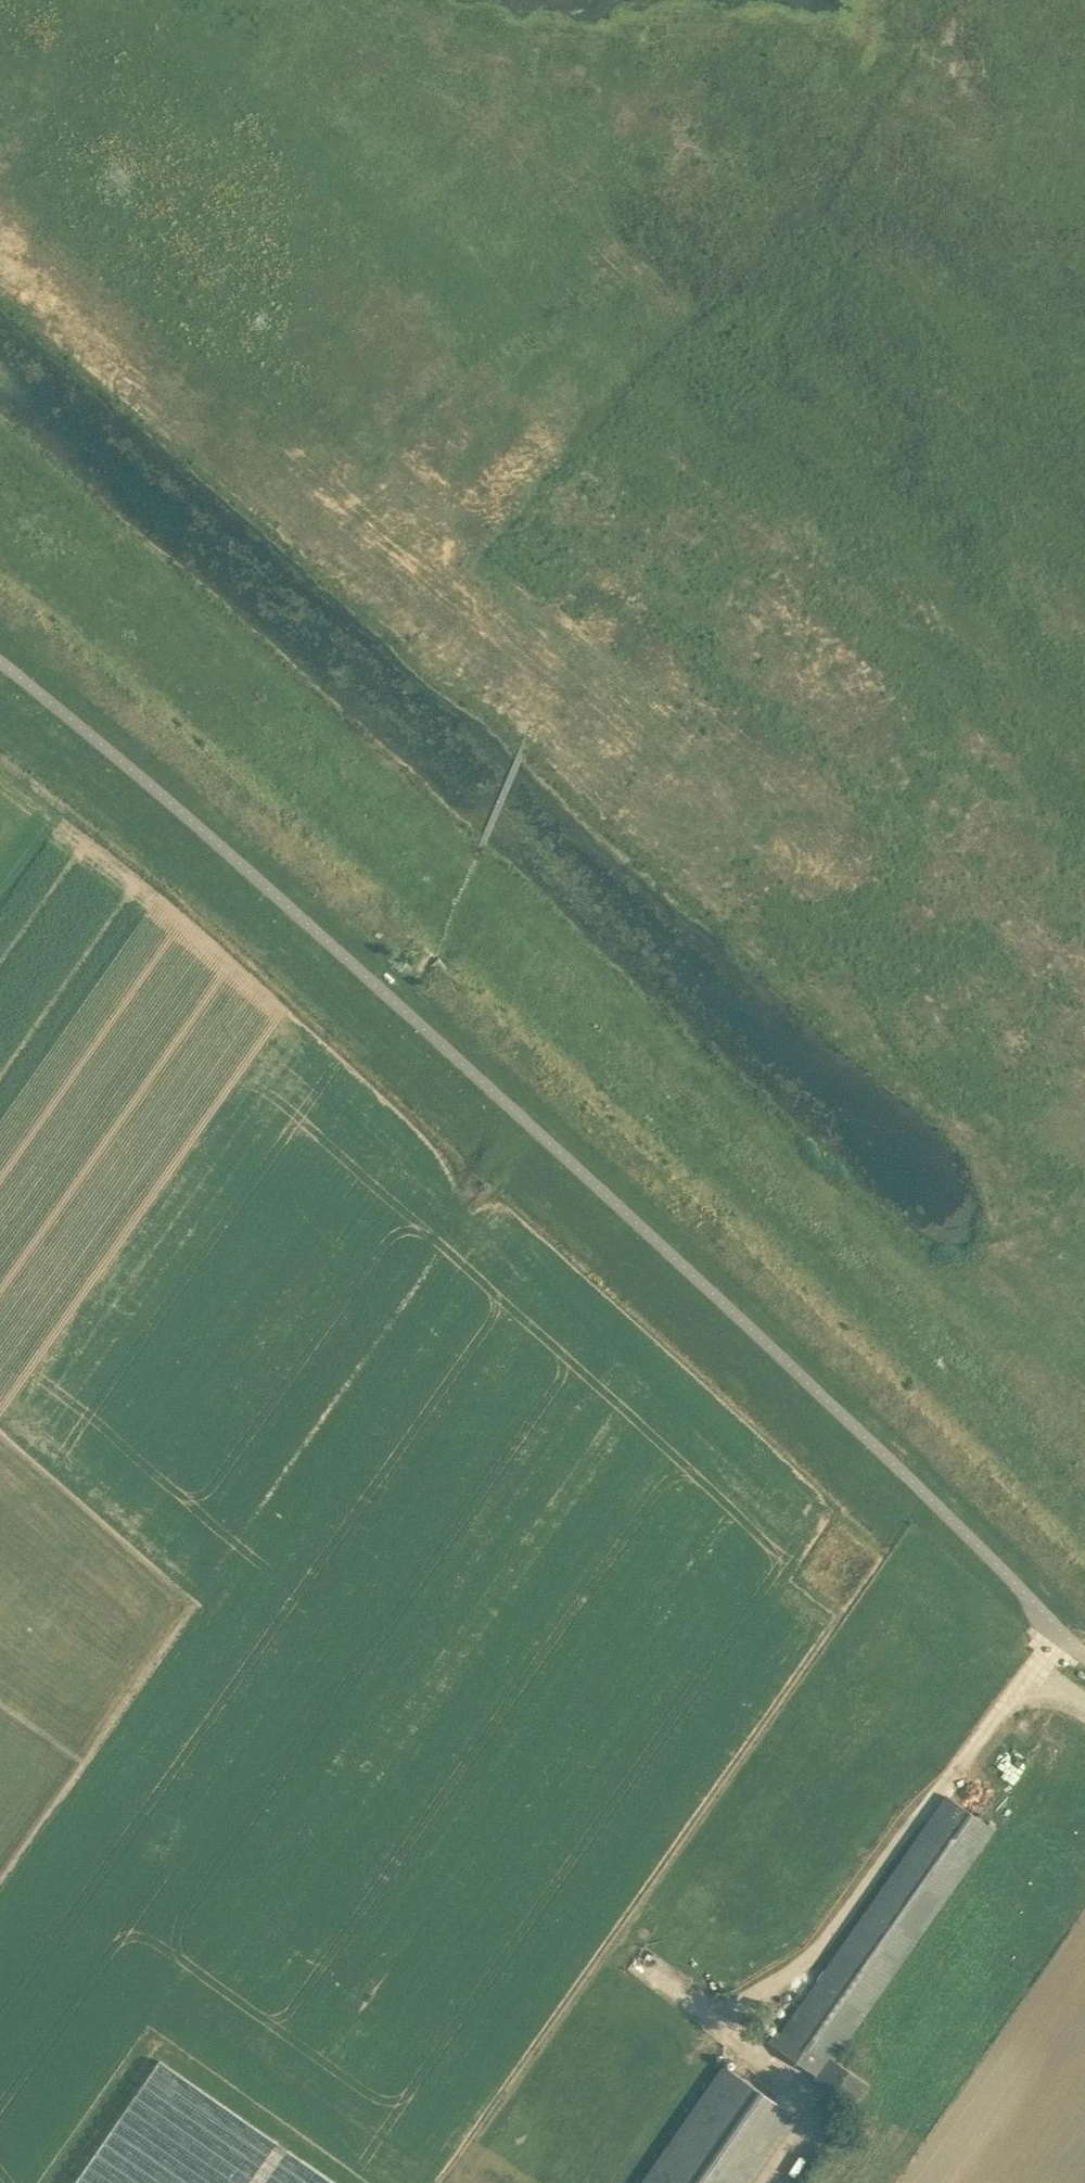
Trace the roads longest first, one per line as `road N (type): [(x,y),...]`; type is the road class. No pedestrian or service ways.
road 1 (track): [(909,1828),(1062,1628)]

